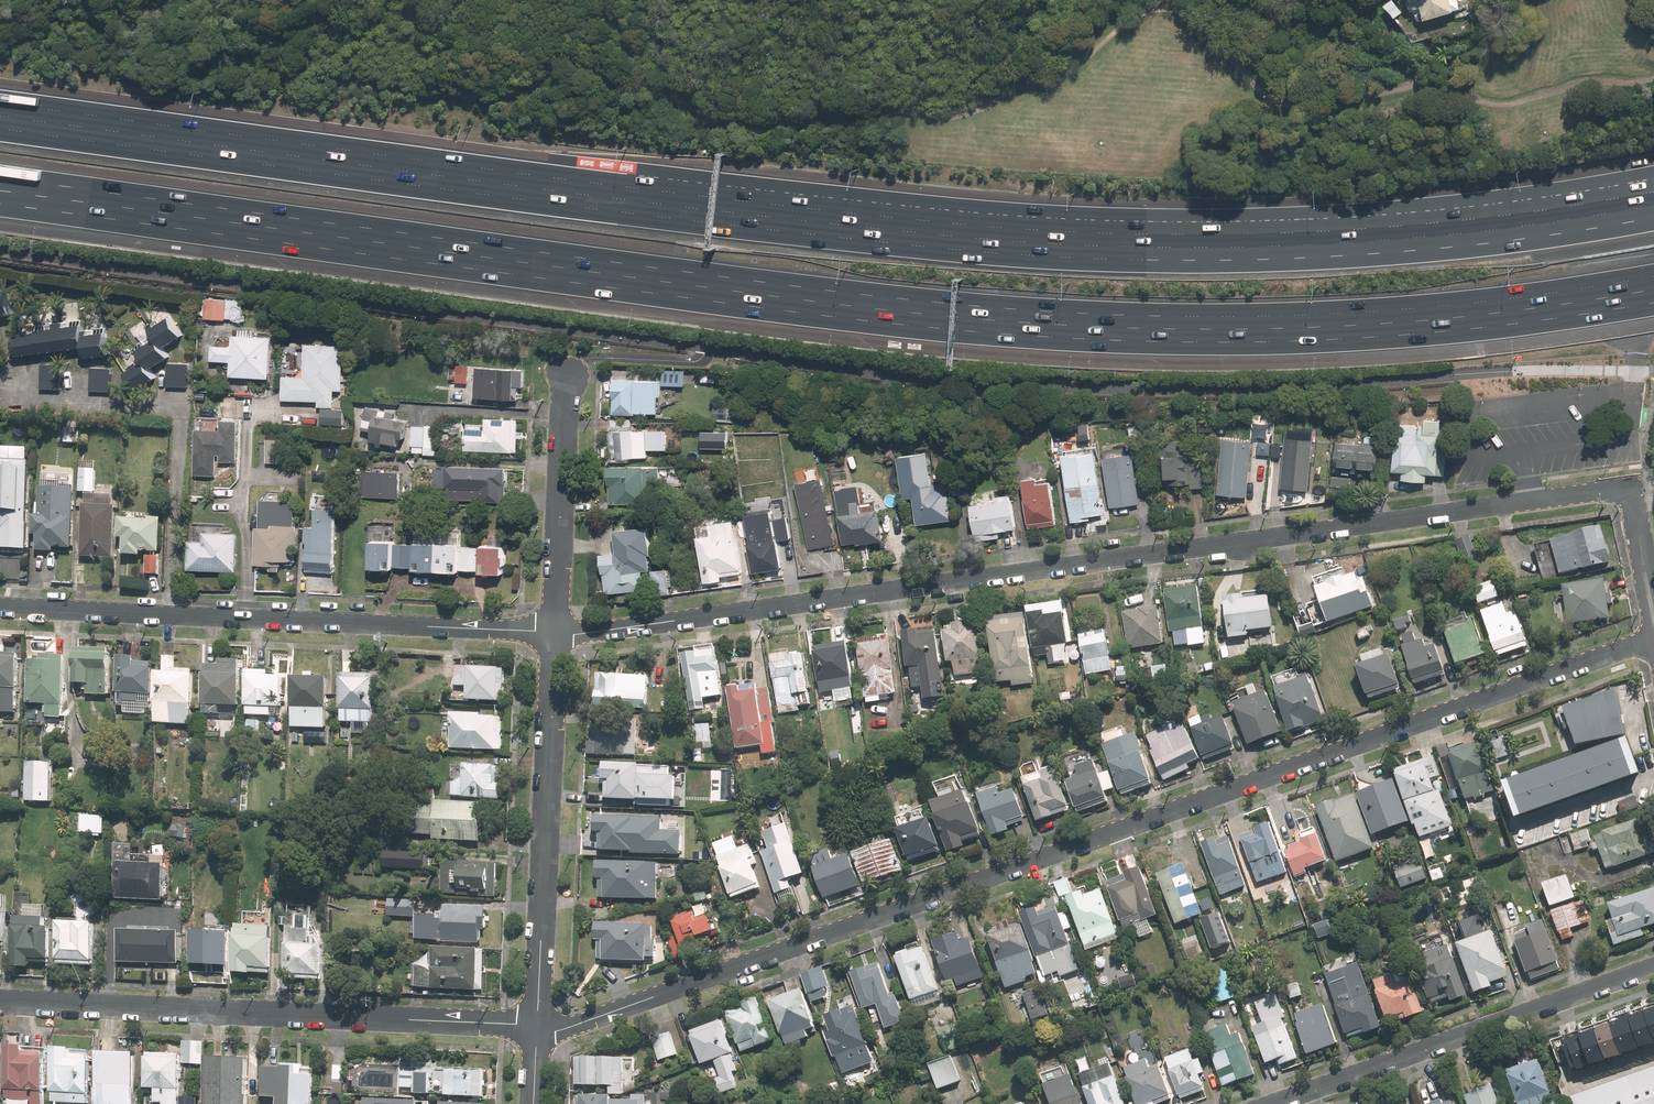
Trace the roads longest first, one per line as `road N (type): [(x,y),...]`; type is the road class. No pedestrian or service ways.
road 1 (motorway): [(1653,277),(1381,310),(1053,312),(836,292),(0,178)]
road 2 (motorway): [(0,113),(822,218),(1037,236),(1326,238),(1470,230),(1653,205)]
road 3 (residential): [(1653,623),(1635,504),(1610,489),(554,633)]
road 4 (residential): [(537,1025),(569,1027),(1653,638)]
road 5 (residential): [(554,633),(0,606)]
road 6 (residential): [(0,1002),(537,1025)]
road 7 (residential): [(1271,1103),(1653,966)]
road 8 (residential): [(537,1025),(554,633)]
road 9 (residential): [(554,633),(564,373)]

